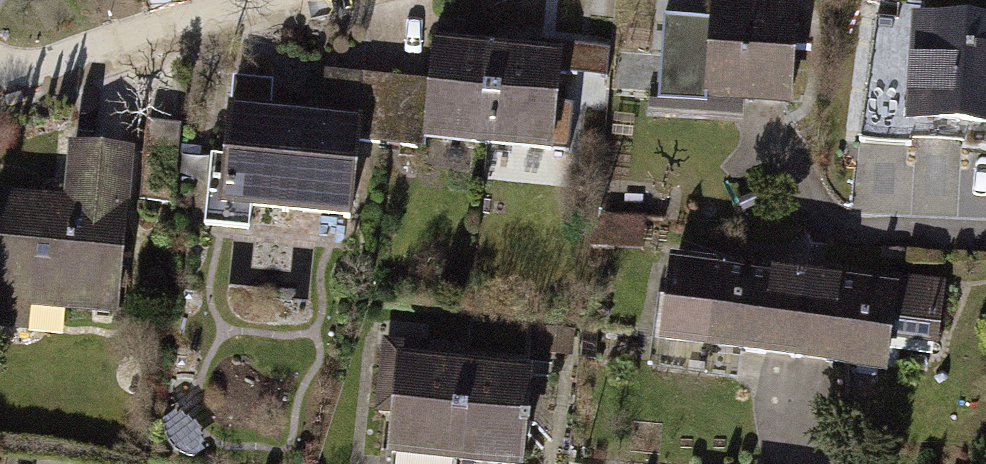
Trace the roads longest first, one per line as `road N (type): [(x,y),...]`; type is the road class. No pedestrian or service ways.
road 1 (residential): [(0,79),(302,0)]

